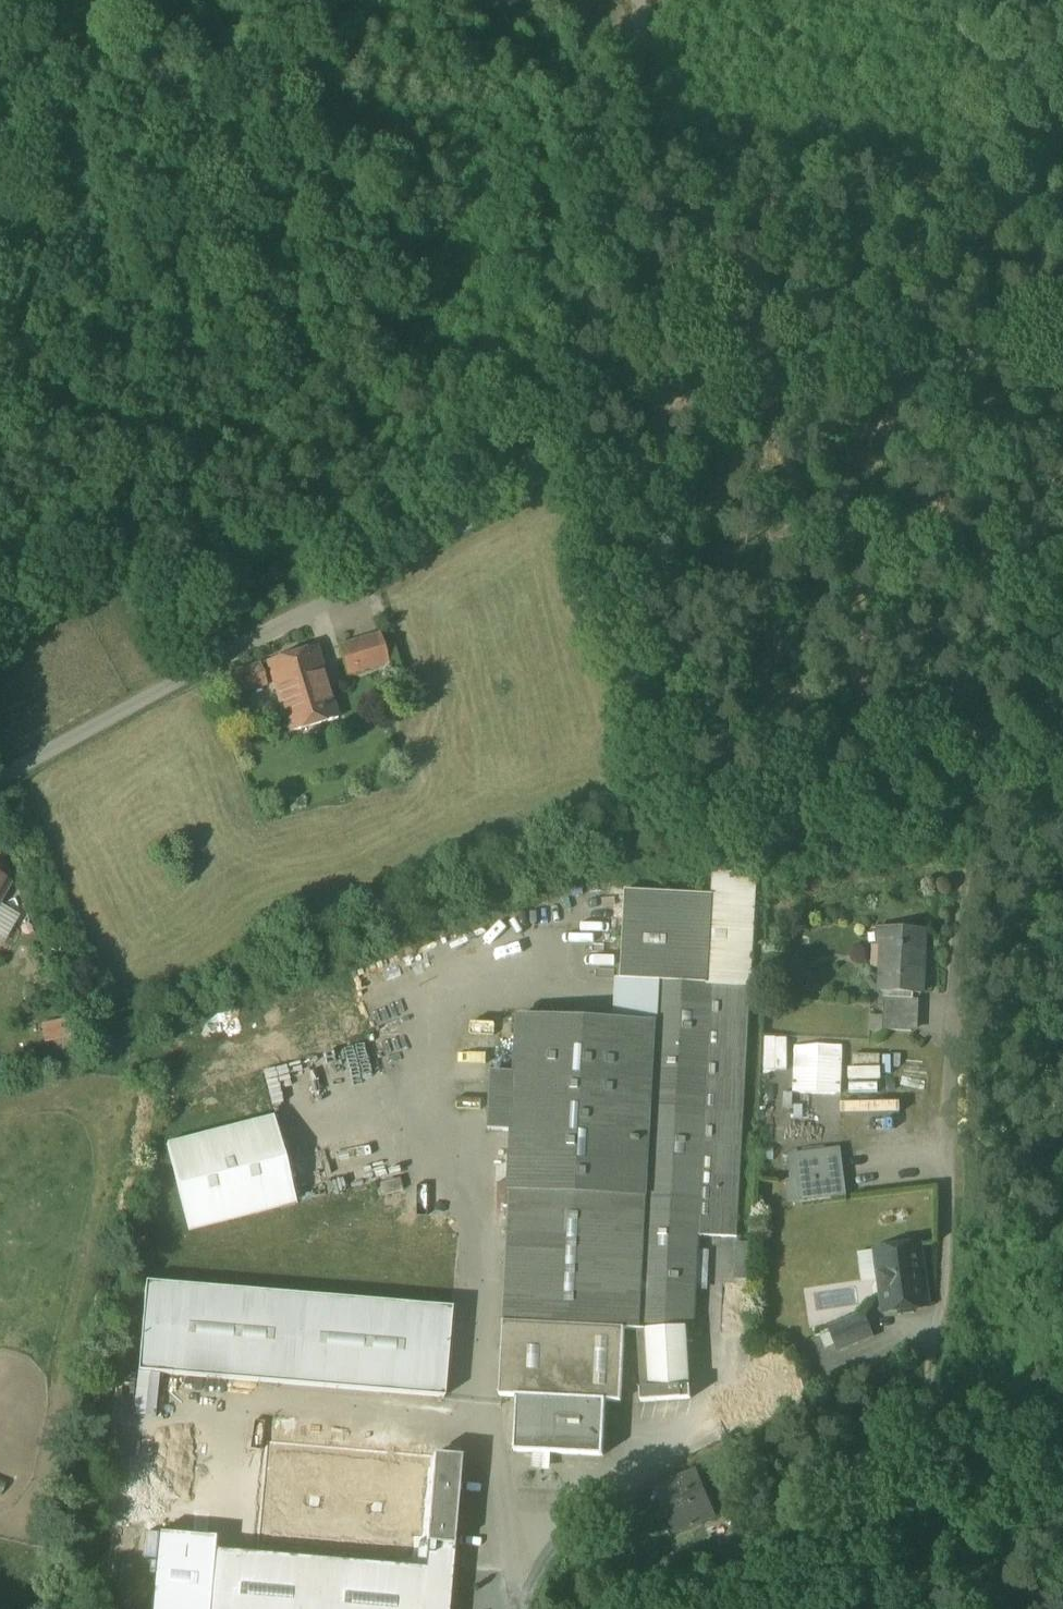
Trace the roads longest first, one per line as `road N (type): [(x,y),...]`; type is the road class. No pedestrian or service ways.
road 1 (unclassified): [(641,0),(613,253),(538,468),(520,494),(0,781)]
road 2 (track): [(915,1608),(926,1357),(946,1297),(962,886),(1062,706)]
road 3 (track): [(1062,595),(538,468)]
road 4 (track): [(495,0),(0,65)]
road 5 (unclassified): [(508,1608),(506,1586),(674,1424)]

